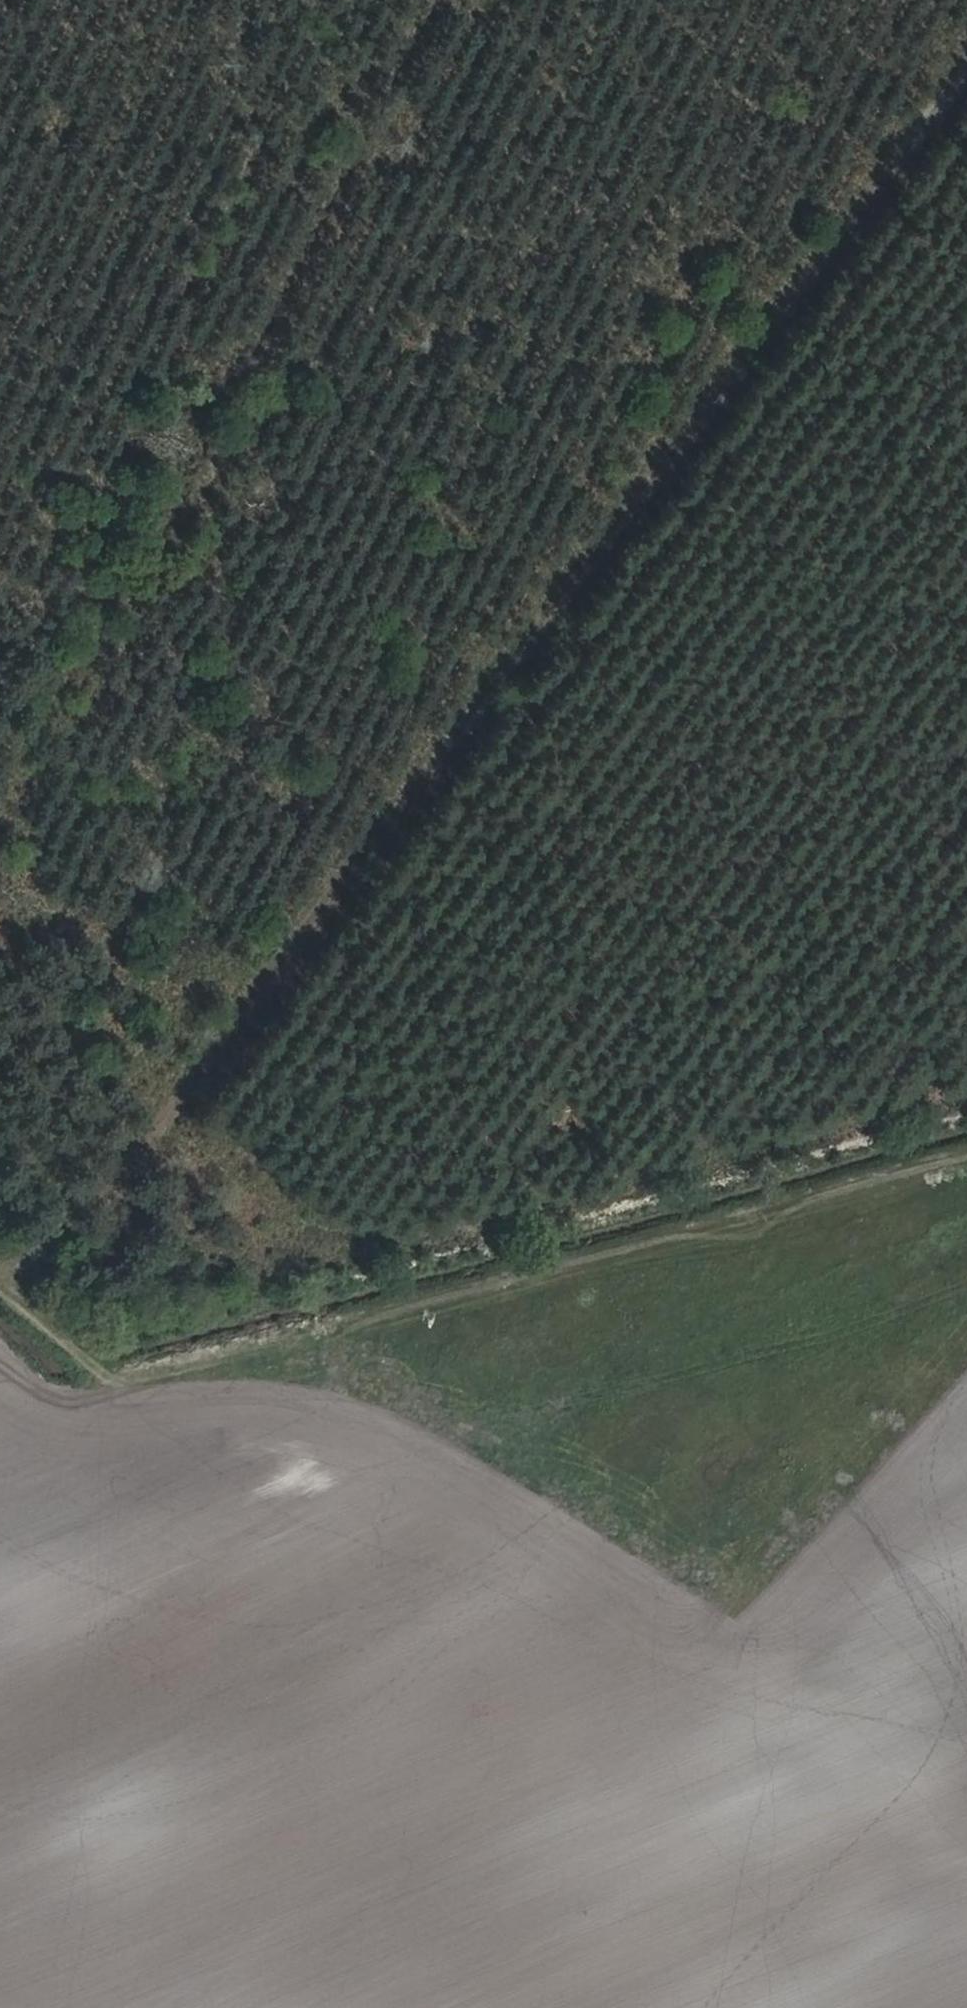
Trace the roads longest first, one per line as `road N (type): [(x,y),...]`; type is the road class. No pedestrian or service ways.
road 1 (track): [(966,91),(674,484),(140,1153),(20,1272)]

